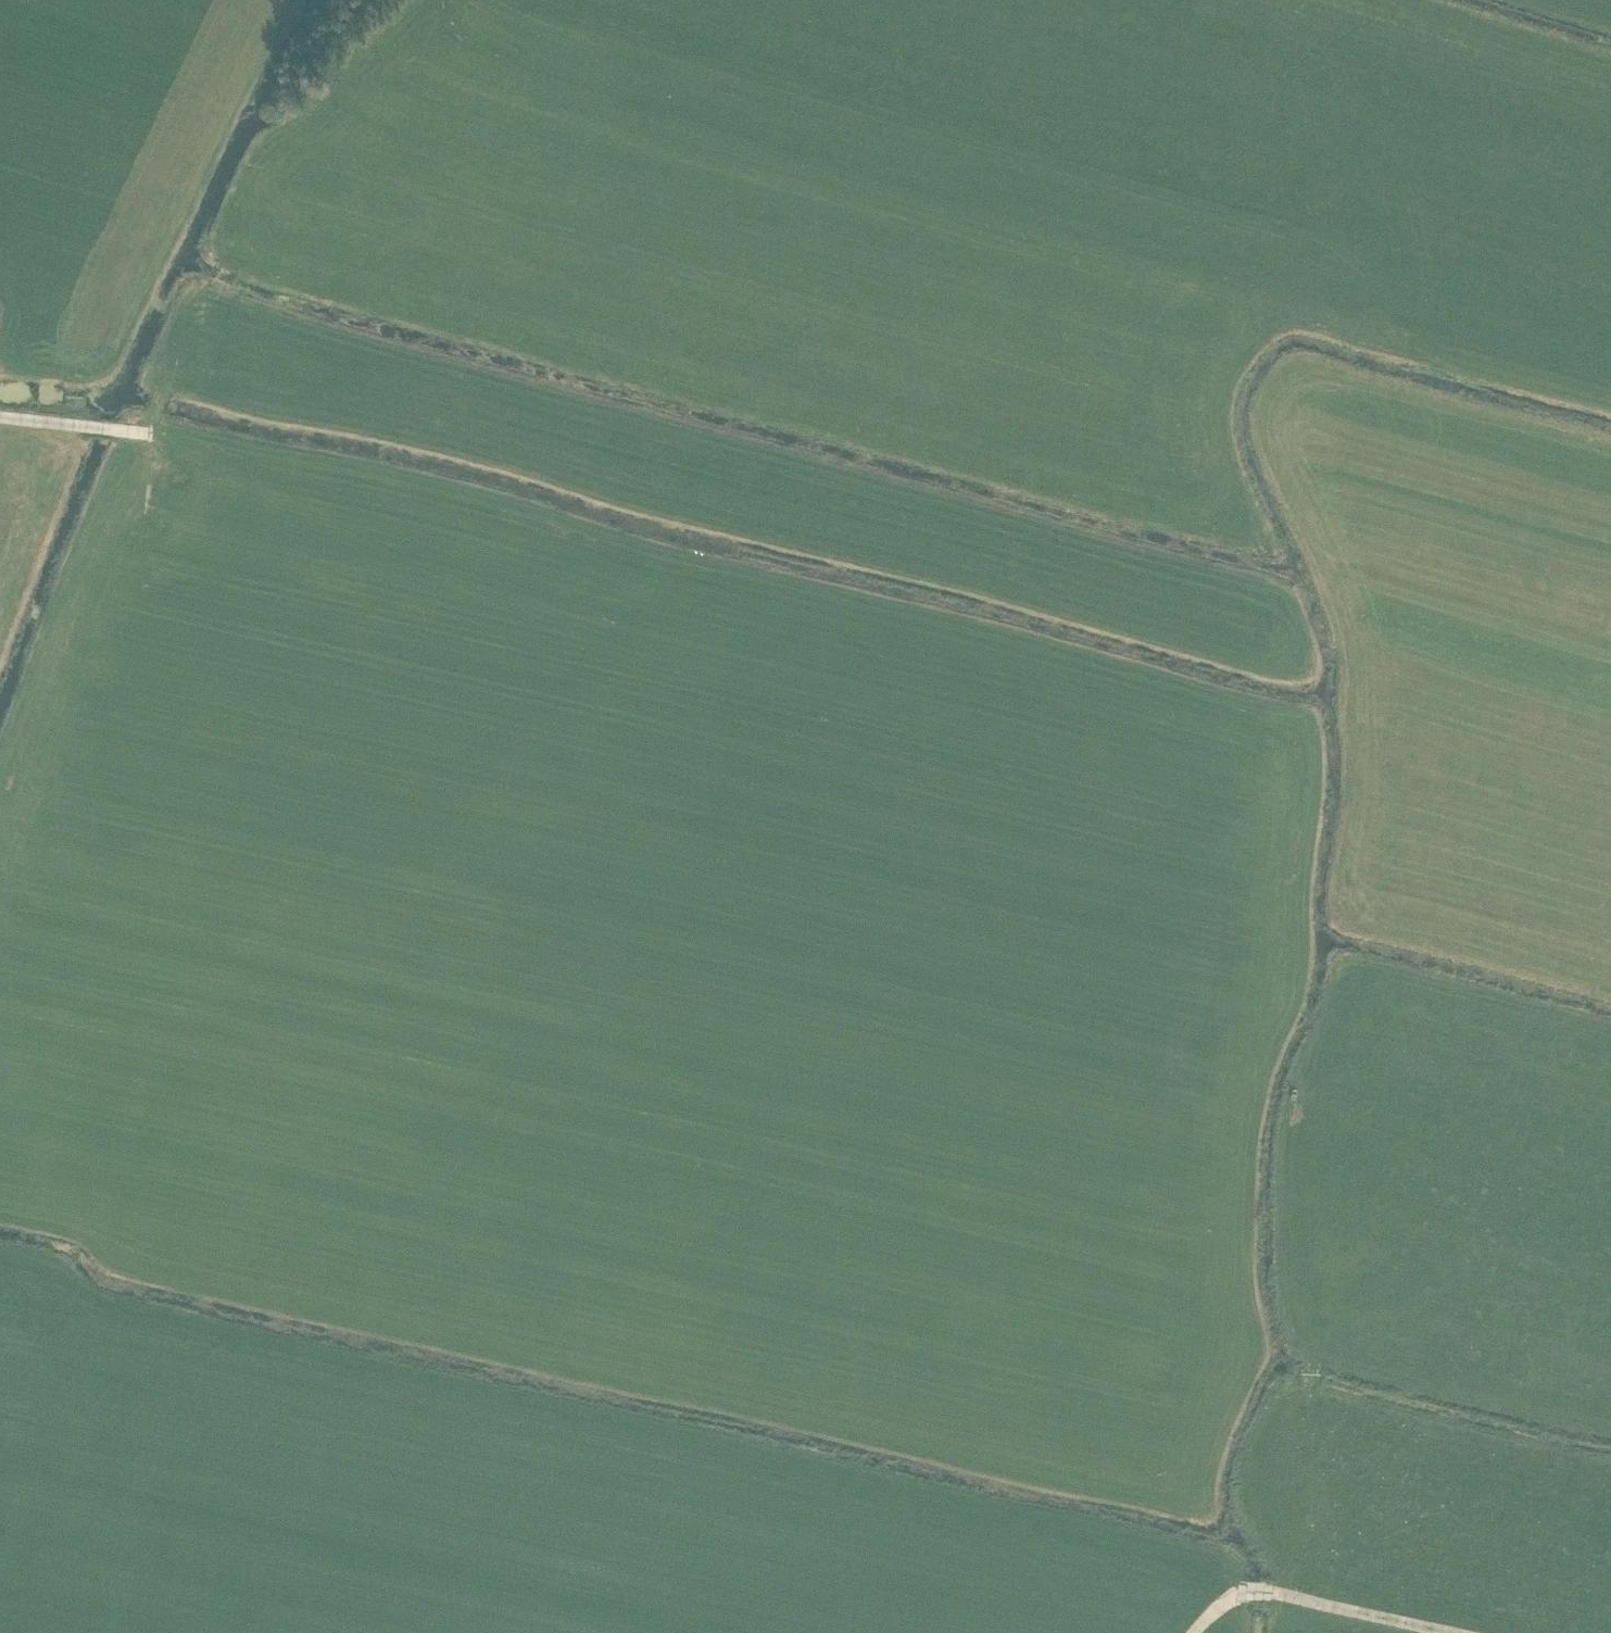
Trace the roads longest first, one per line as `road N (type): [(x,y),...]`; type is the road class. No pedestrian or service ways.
road 1 (unclassified): [(0,414),(141,432)]

